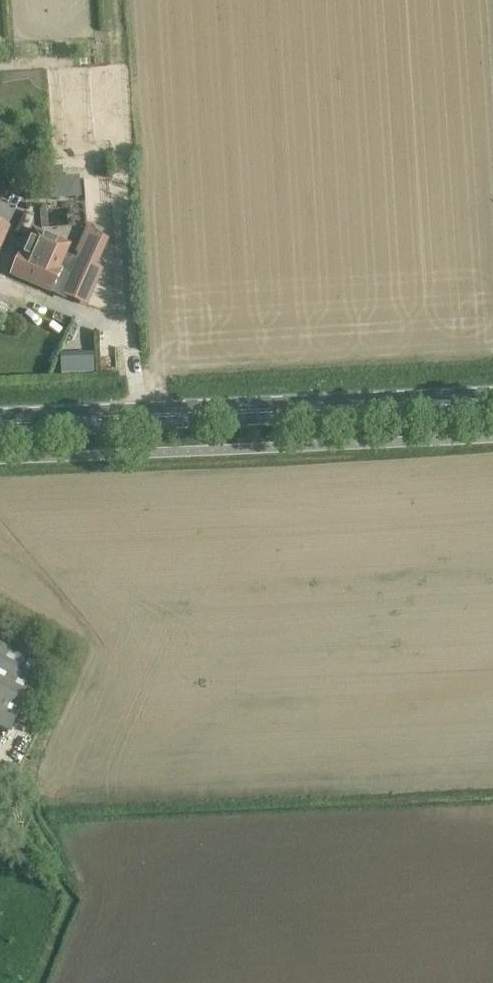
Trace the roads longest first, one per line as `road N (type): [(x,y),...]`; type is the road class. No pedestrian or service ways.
road 1 (primary): [(0,422),(492,401)]

